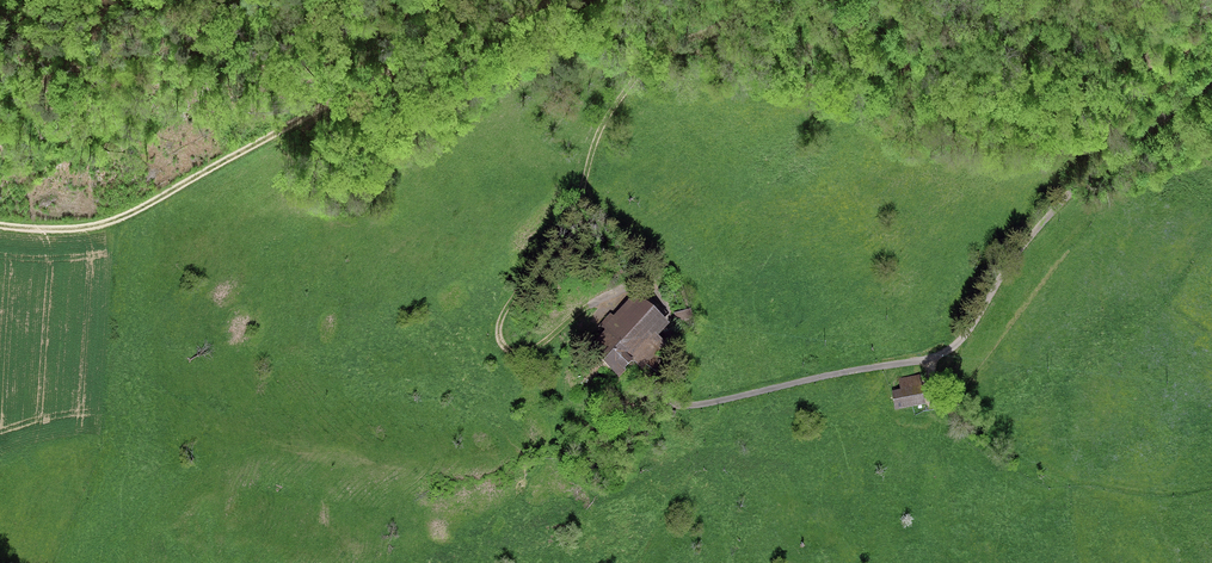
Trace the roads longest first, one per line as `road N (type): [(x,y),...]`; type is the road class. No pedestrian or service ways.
road 1 (track): [(1211,78),(1051,214),(971,328),(938,358),(676,408),(665,396),(673,339),(662,298),(638,287),(591,306)]
road 2 (track): [(552,0),(111,225),(77,232),(0,227)]
road 3 (track): [(740,0),(679,35),(608,113),(577,207),(505,317),(504,346),(529,353),(591,306)]

